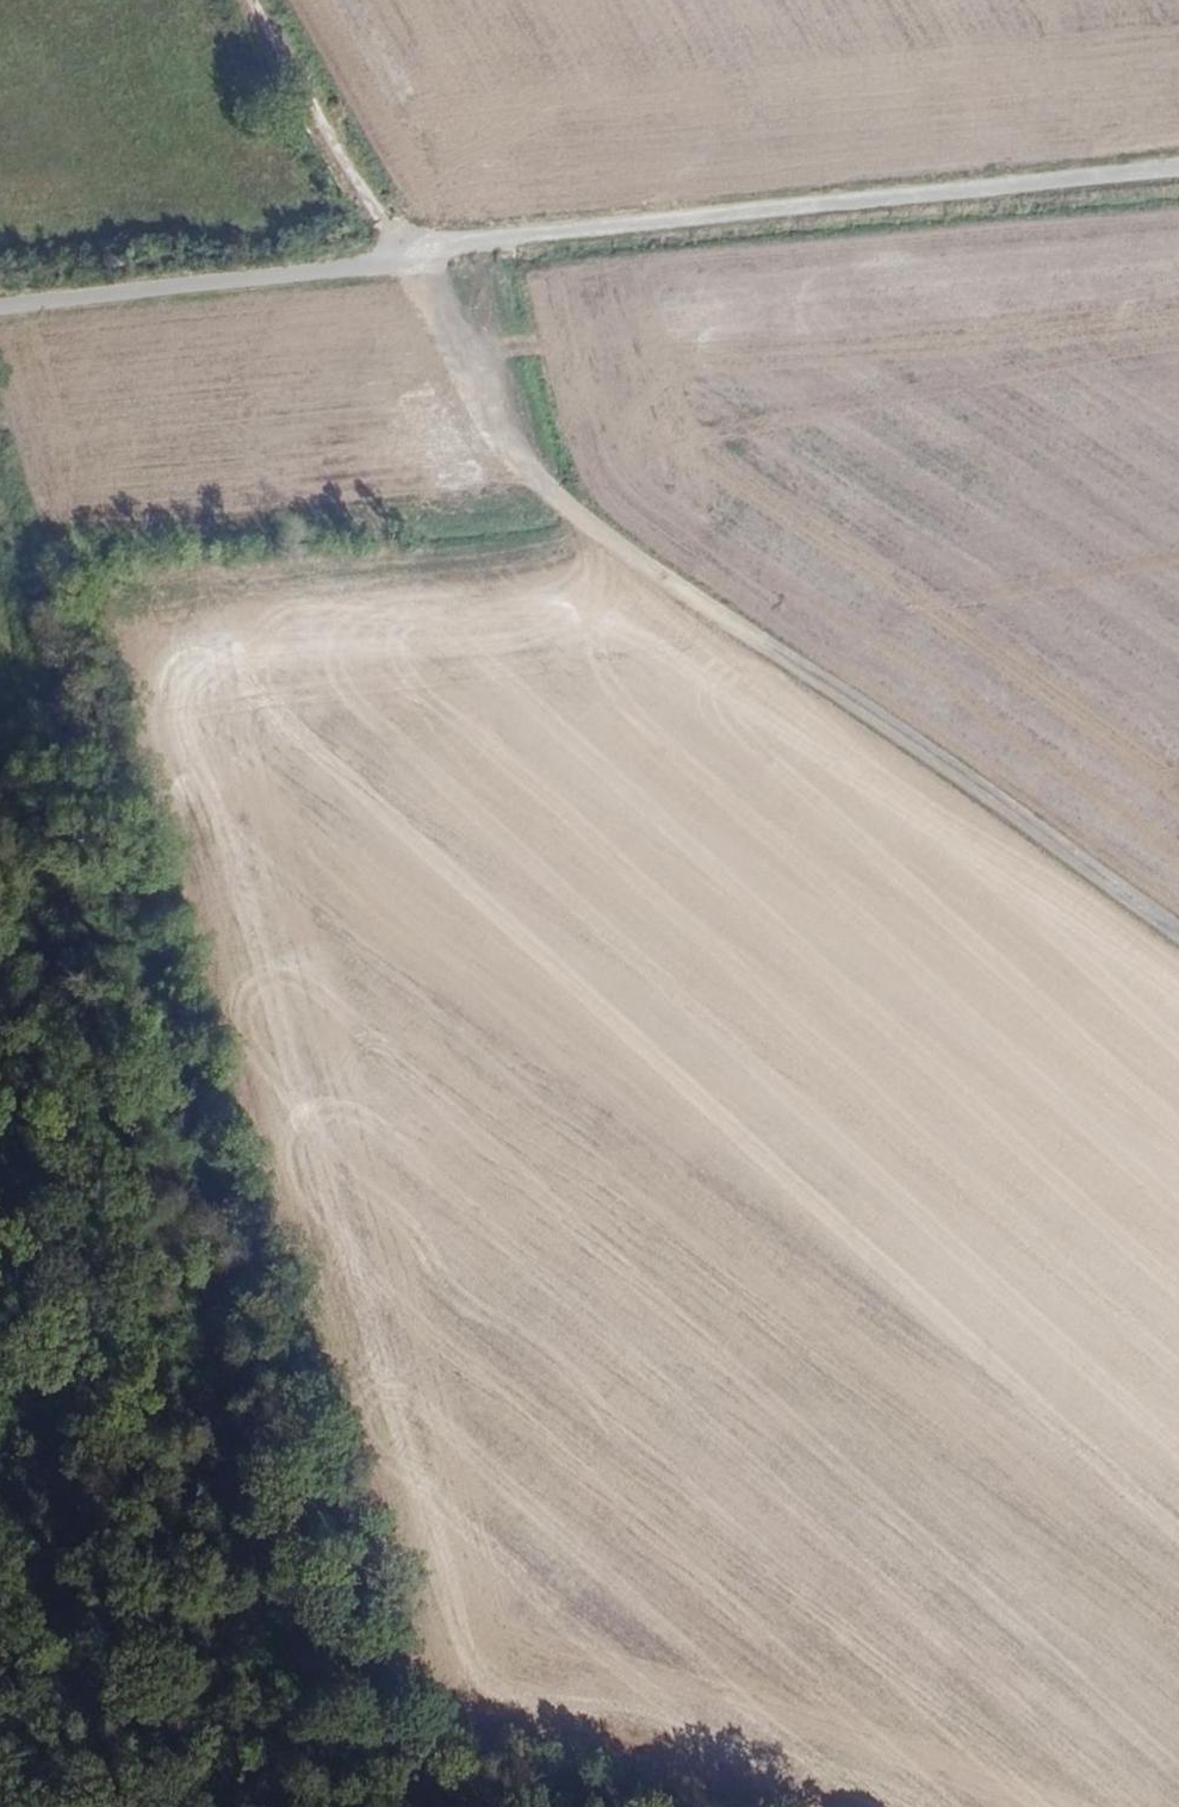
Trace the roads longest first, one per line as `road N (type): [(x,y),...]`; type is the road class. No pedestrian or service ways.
road 1 (track): [(409,259),(498,443),(659,579),(982,768),(1178,910)]
road 2 (unclassified): [(409,259),(0,307)]
road 3 (track): [(261,0),(409,259)]

